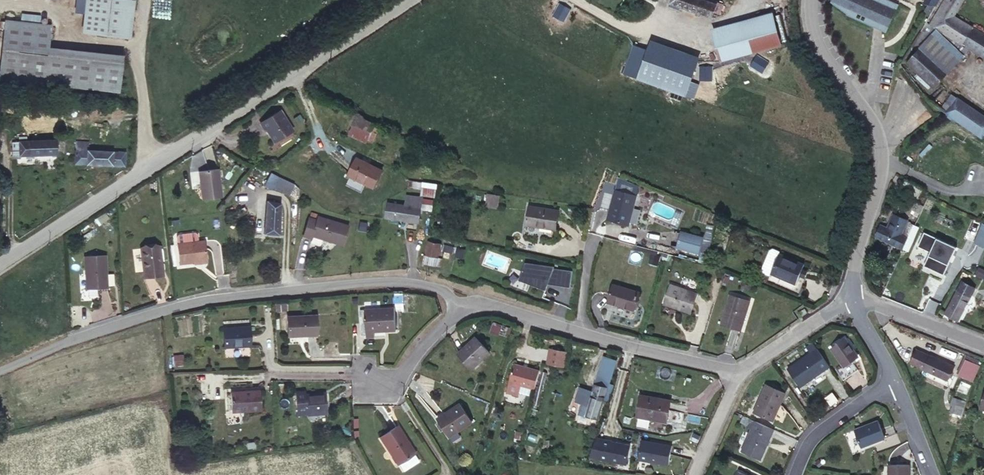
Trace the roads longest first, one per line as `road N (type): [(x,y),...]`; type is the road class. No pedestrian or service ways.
road 1 (unclassified): [(0,265),(408,0)]
road 2 (residential): [(0,370),(176,305),(400,281),(439,289),(459,307)]
road 3 (residential): [(851,301),(883,151),(875,125),(814,36),(809,0)]
road 4 (residential): [(459,307),(482,304),(739,373)]
road 5 (residential): [(793,474),(800,452),(878,388),(890,366)]
road 6 (residential): [(851,301),(871,301),(983,344)]
road 7 (residential): [(739,373),(851,301)]
road 8 (residential): [(363,383),(388,384),(459,307)]

